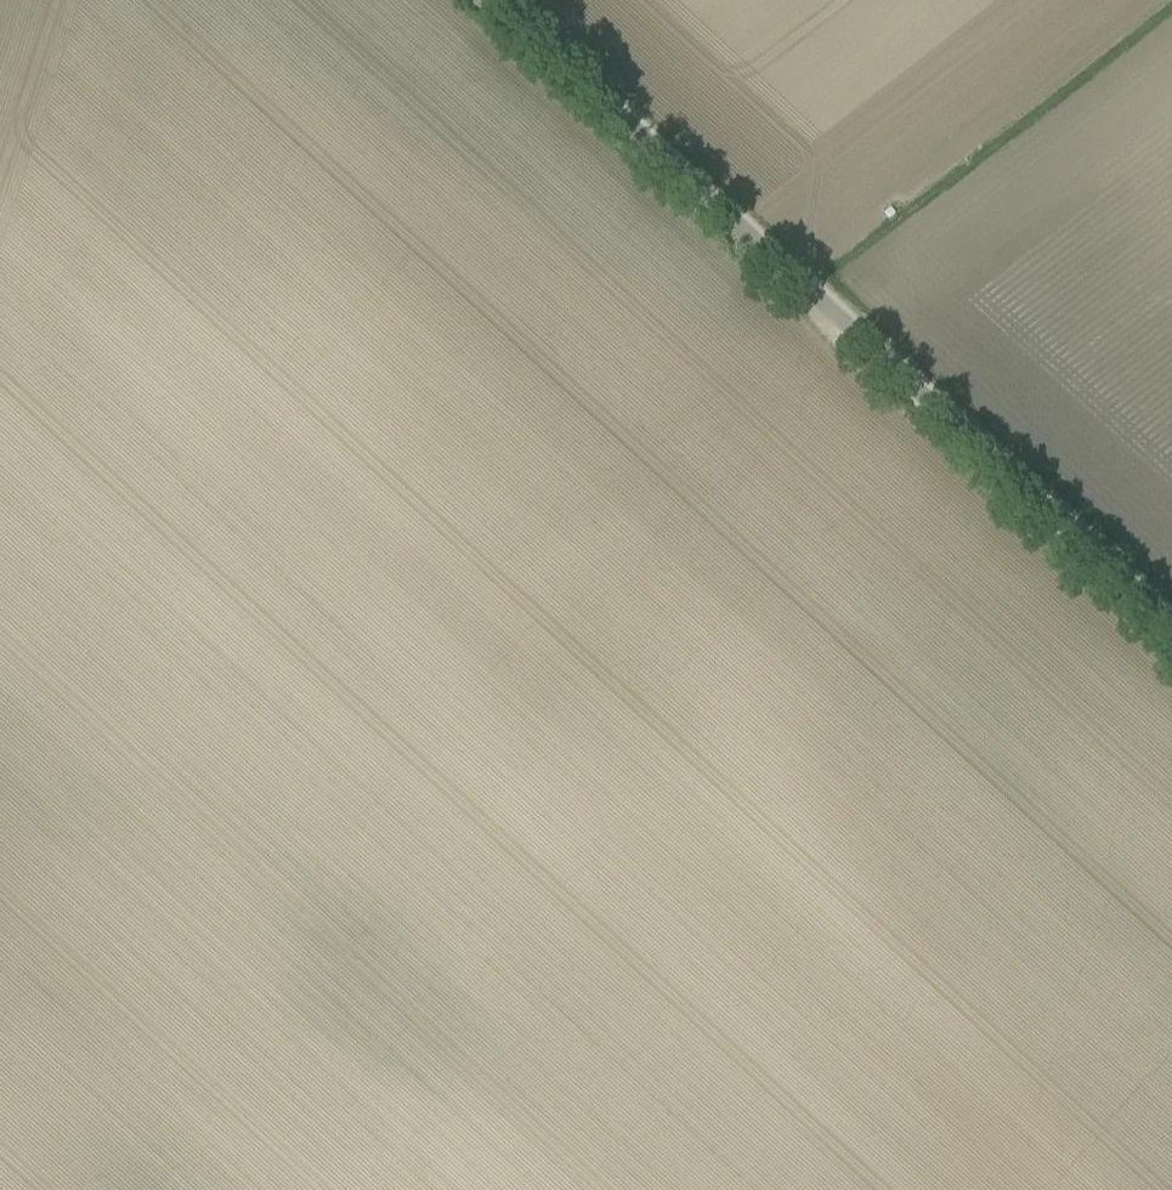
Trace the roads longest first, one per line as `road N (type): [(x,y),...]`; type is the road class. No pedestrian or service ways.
road 1 (unclassified): [(1171,638),(491,0)]

